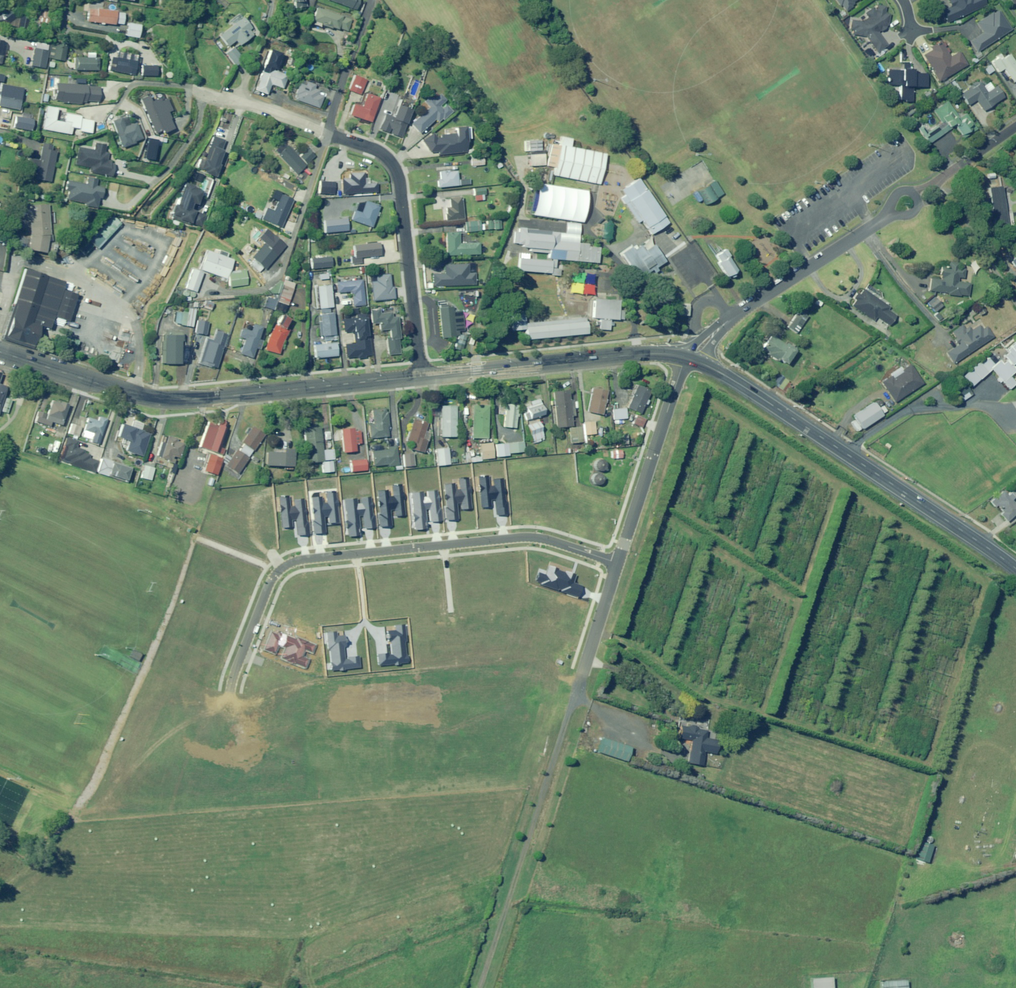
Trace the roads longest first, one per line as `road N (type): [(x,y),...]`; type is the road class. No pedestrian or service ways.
road 1 (residential): [(620,561),(533,537),(289,563),(272,578),(230,689)]
road 2 (unclassified): [(479,987),(620,561)]
road 3 (tertiary): [(419,376),(162,399),(0,351)]
road 4 (tertiary): [(1015,569),(748,389),(688,357)]
road 5 (unknown): [(230,689),(233,716),(265,733),(567,721)]
road 6 (residential): [(330,135),(377,151),(398,173),(419,376)]
road 7 (tertiary): [(688,357),(637,354),(419,376)]
road 8 (residential): [(688,357),(729,320),(889,214)]
road 9 (residential): [(114,111),(135,83),(190,86),(327,135)]
road 10 (residential): [(209,287),(245,293),(279,277),(327,135)]
road 11 (unclassified): [(620,561),(688,357)]
road 12 (residential): [(370,0),(327,135)]

